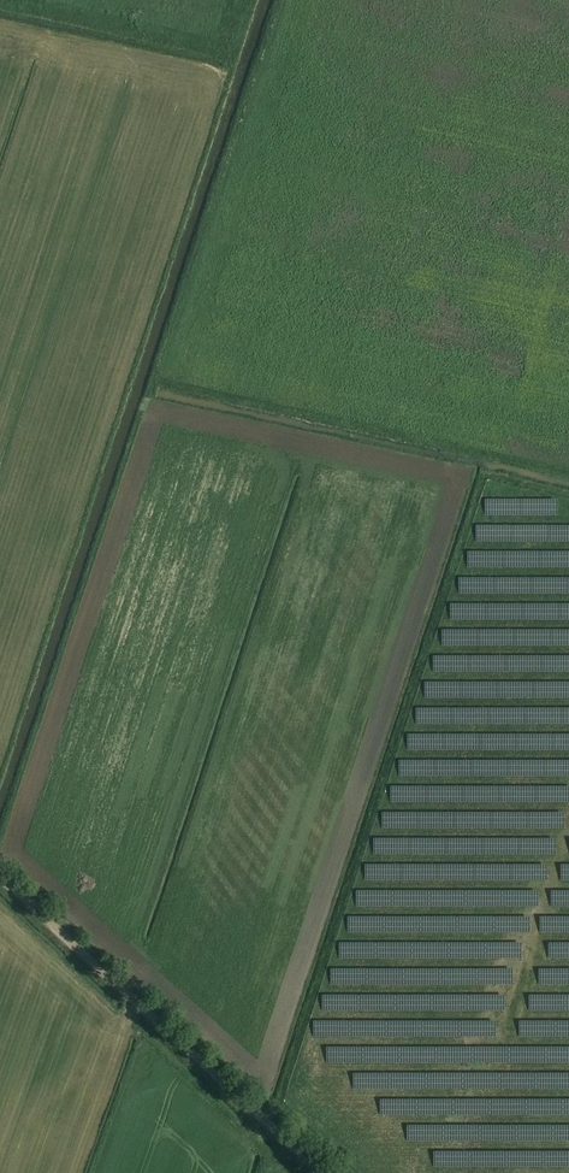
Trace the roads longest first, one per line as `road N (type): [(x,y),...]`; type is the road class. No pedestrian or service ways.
road 1 (track): [(0,875),(323,1172)]

